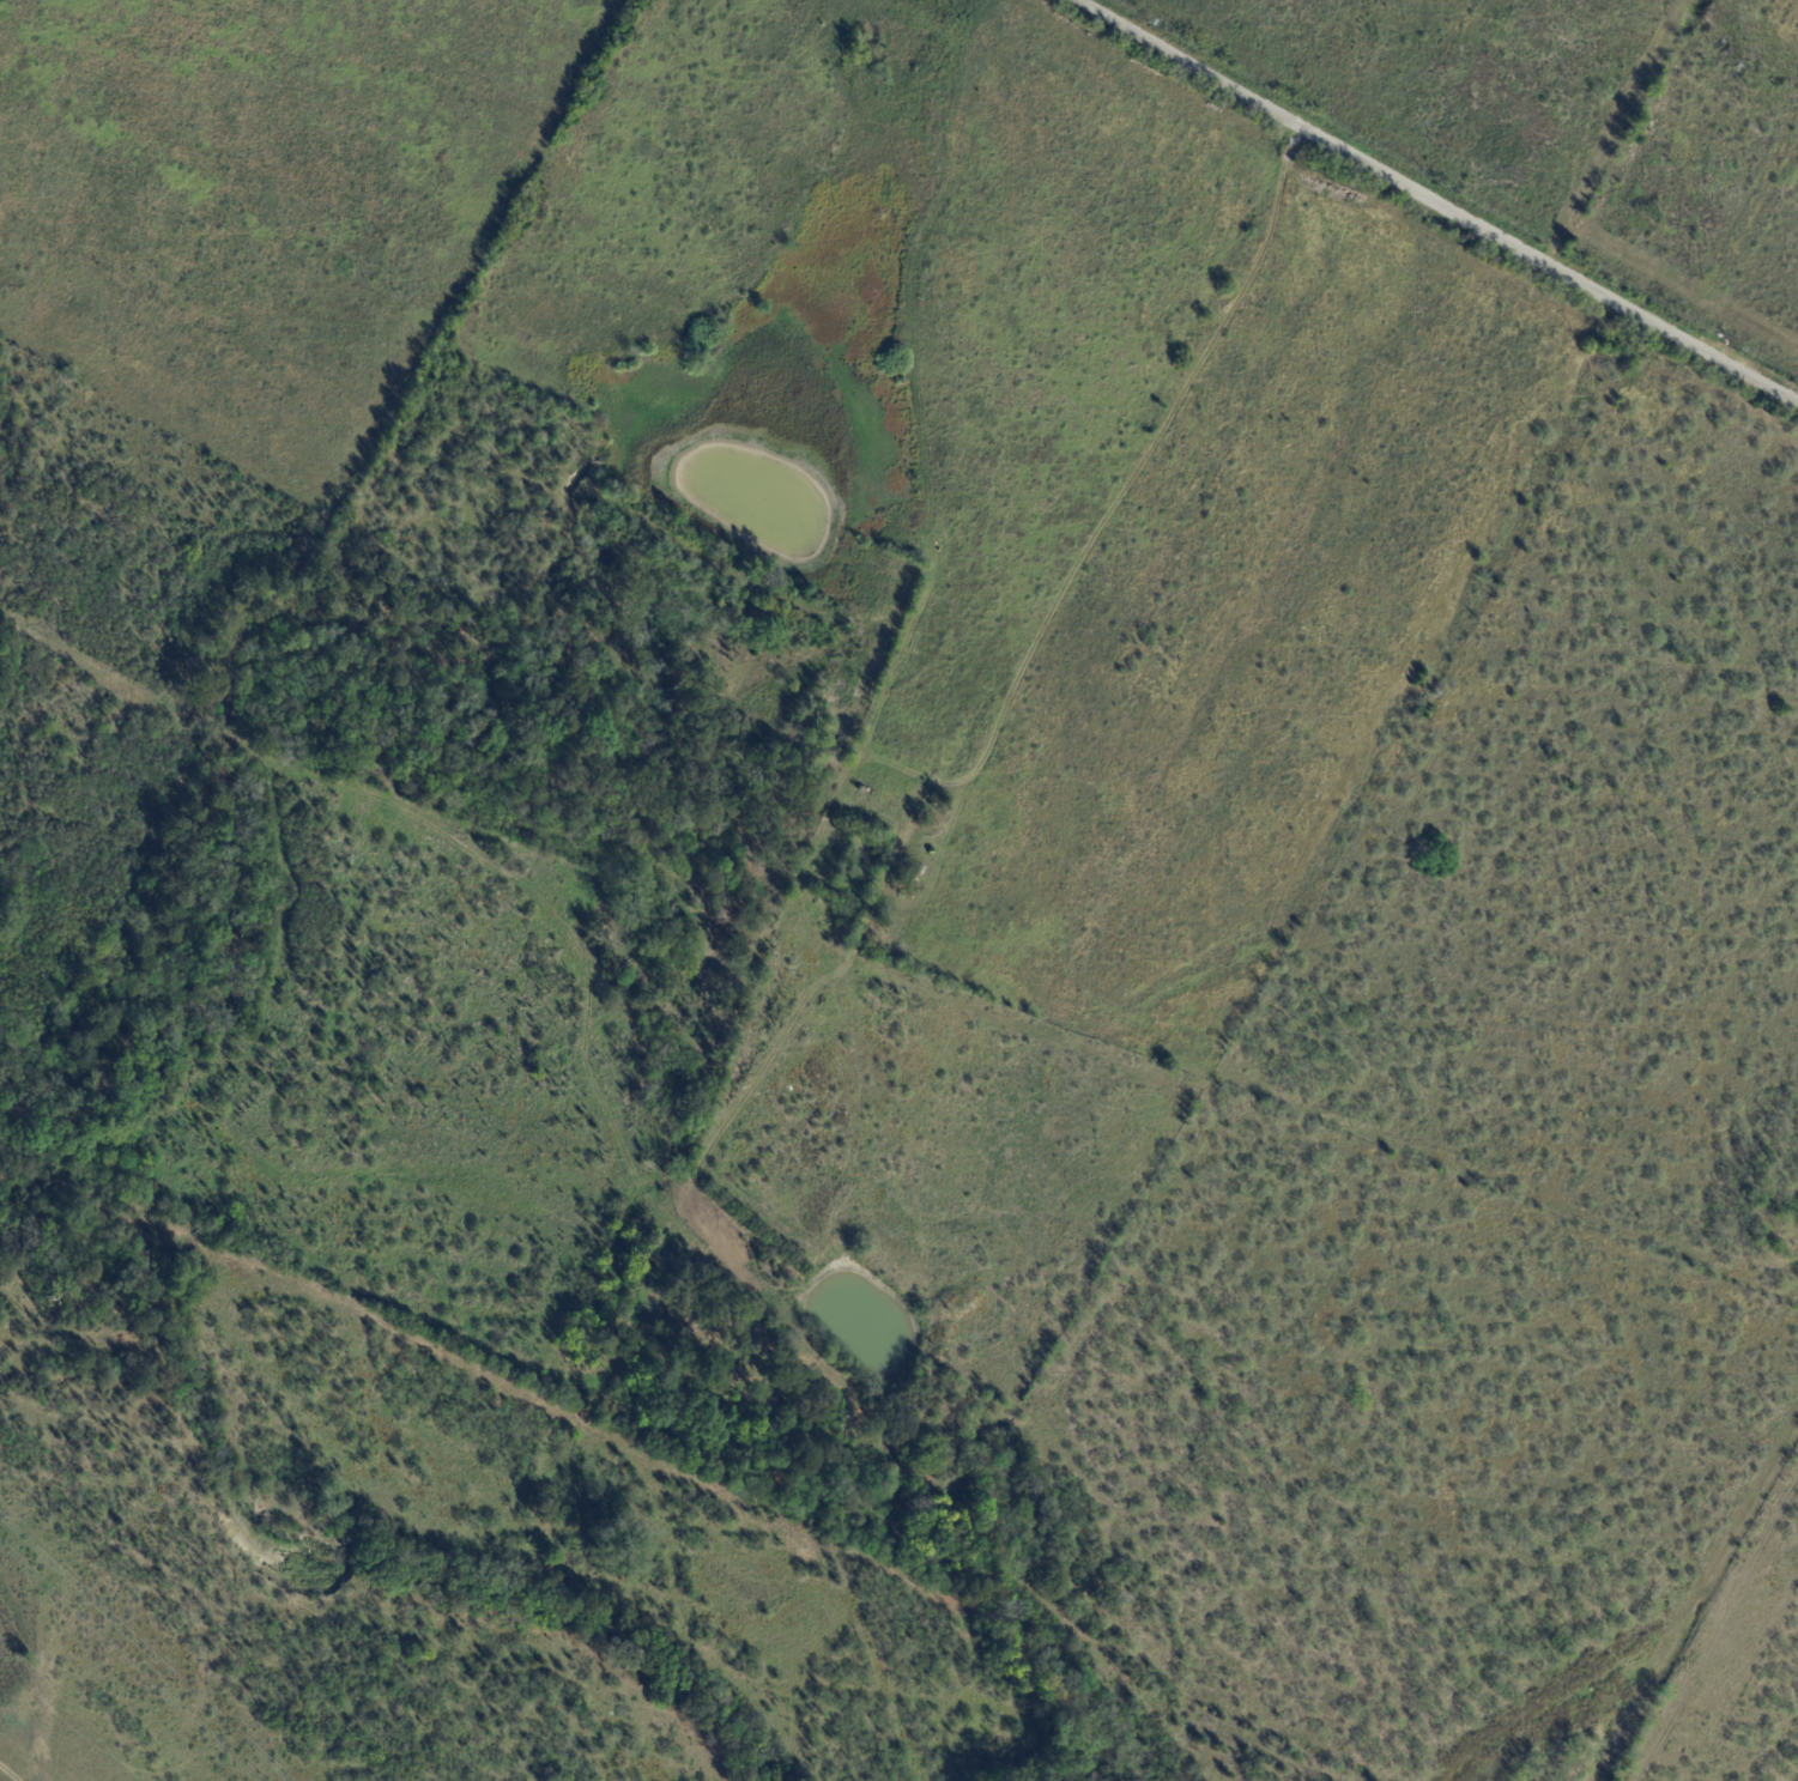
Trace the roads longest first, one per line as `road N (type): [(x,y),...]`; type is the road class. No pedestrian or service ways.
road 1 (residential): [(1797,399),(1082,0)]

